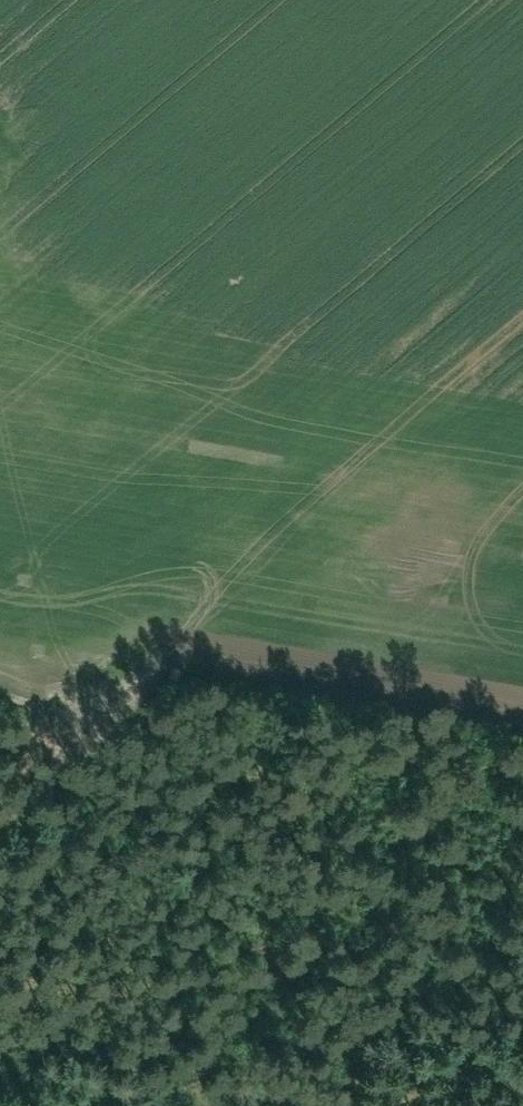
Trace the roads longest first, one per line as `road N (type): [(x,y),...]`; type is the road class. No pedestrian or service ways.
road 1 (track): [(148,684),(0,816)]

